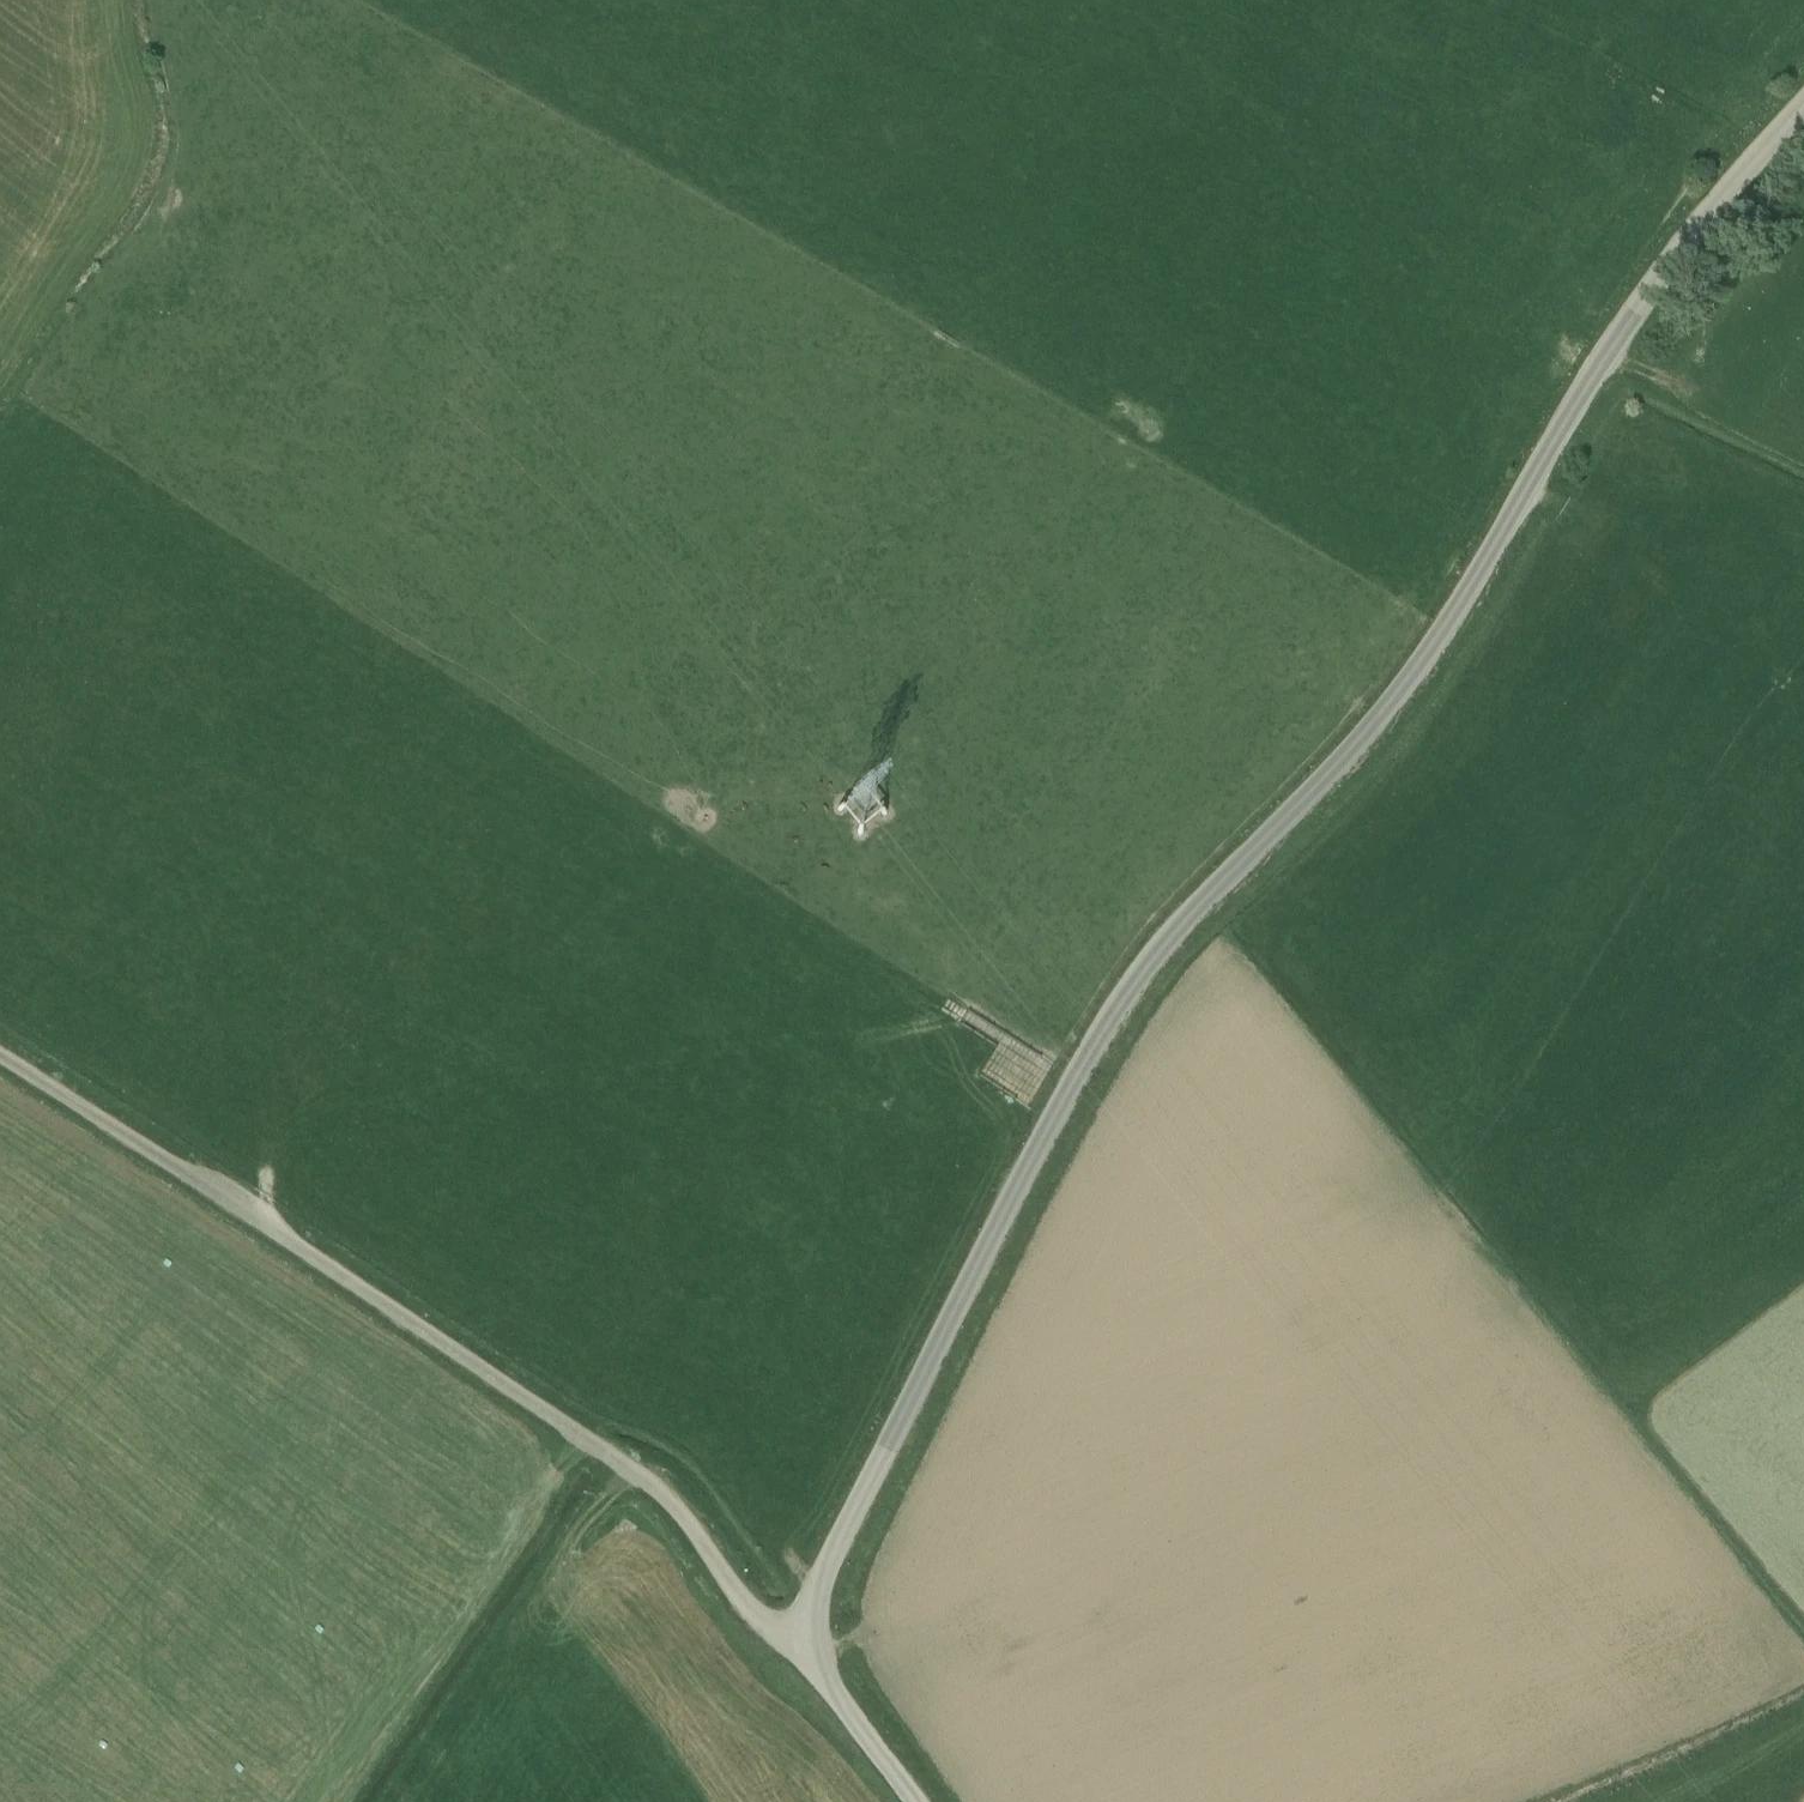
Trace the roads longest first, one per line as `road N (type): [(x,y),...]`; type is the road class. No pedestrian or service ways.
road 1 (unclassified): [(814,1640),(830,1565),(1062,1106),(1174,935),(1374,731),(1469,592),(1571,405),(1652,282),(1803,108)]
road 2 (unclassified): [(0,1054),(651,1484),(753,1615),(814,1640)]
road 3 (unclassified): [(917,1801),(828,1685),(814,1640)]

